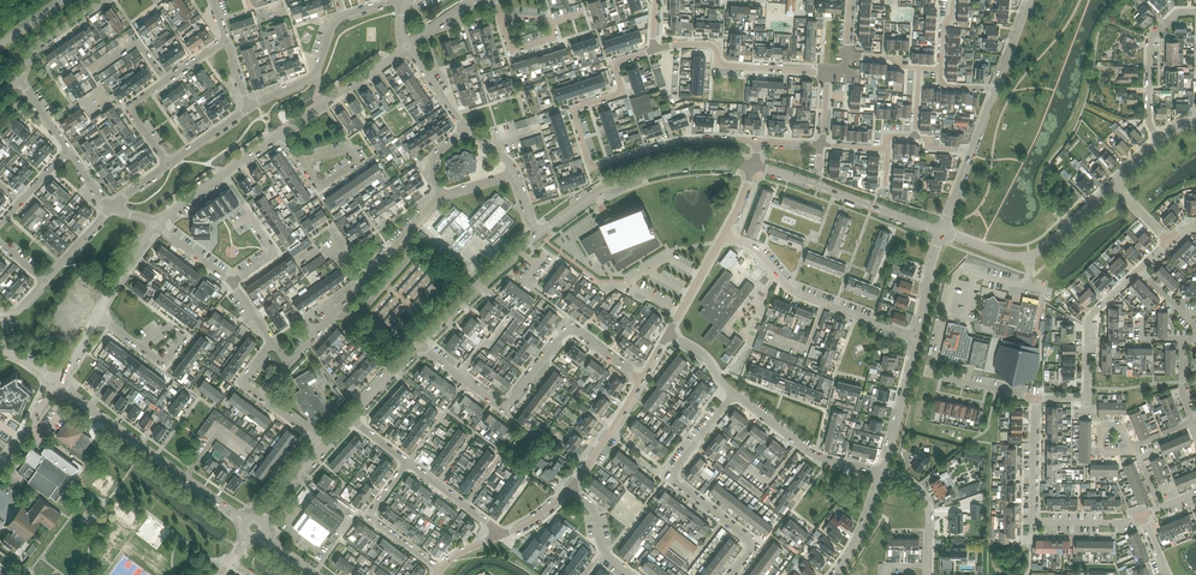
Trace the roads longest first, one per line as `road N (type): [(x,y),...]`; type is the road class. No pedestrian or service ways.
road 1 (residential): [(653,50),(614,63),(622,92),(572,109),(591,168),(677,142),(758,141)]
road 2 (residential): [(734,394),(672,478),(755,544),(732,574)]
road 3 (residential): [(642,380),(570,329),(505,410),(468,381)]
road 4 (residential): [(1142,515),(1122,523),(1032,523),(1034,399)]
road 5 (tertiary): [(537,235),(635,176),(692,164),(753,166)]
road 6 (residential): [(916,337),(801,295),(756,250),(724,234)]
road 7 (residential): [(1034,399),(1086,399),(1089,319),(1139,269)]
road 8 (tertiary): [(1114,186),(1030,255),(1006,256),(941,232)]
road 9 (tertiary): [(753,166),(941,232)]
road 10 (residential): [(828,73),(717,65),(718,45),(653,50)]
road 11 (residential): [(249,108),(314,74),(336,19),(391,0)]
road 12 (residential): [(168,165),(130,108),(226,39)]
road 13 (residential): [(1160,141),(1148,118),(1150,39),(1175,14),(1195,12)]
road 14 (residential): [(184,477),(58,383)]
road 15 (residential): [(869,469),(811,453),(734,394)]
road 16 (residential): [(154,224),(281,133)]
road 17 (residential): [(281,133),(407,47)]
road 18 (residential): [(439,569),(373,518),(408,462)]
road 19 (unclassified): [(883,472),(916,337)]
road 20 (tertiary): [(419,343),(517,251)]
road 21 (residential): [(570,487),(642,380)]
road 22 (residential): [(19,80),(34,49),(105,0)]

